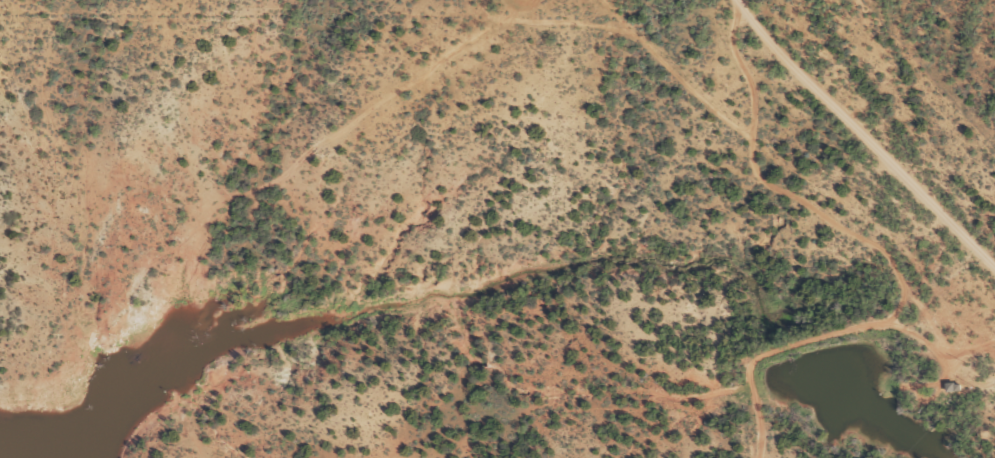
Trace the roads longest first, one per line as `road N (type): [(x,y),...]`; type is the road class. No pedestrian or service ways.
road 1 (residential): [(994,283),(909,204),(725,0)]

